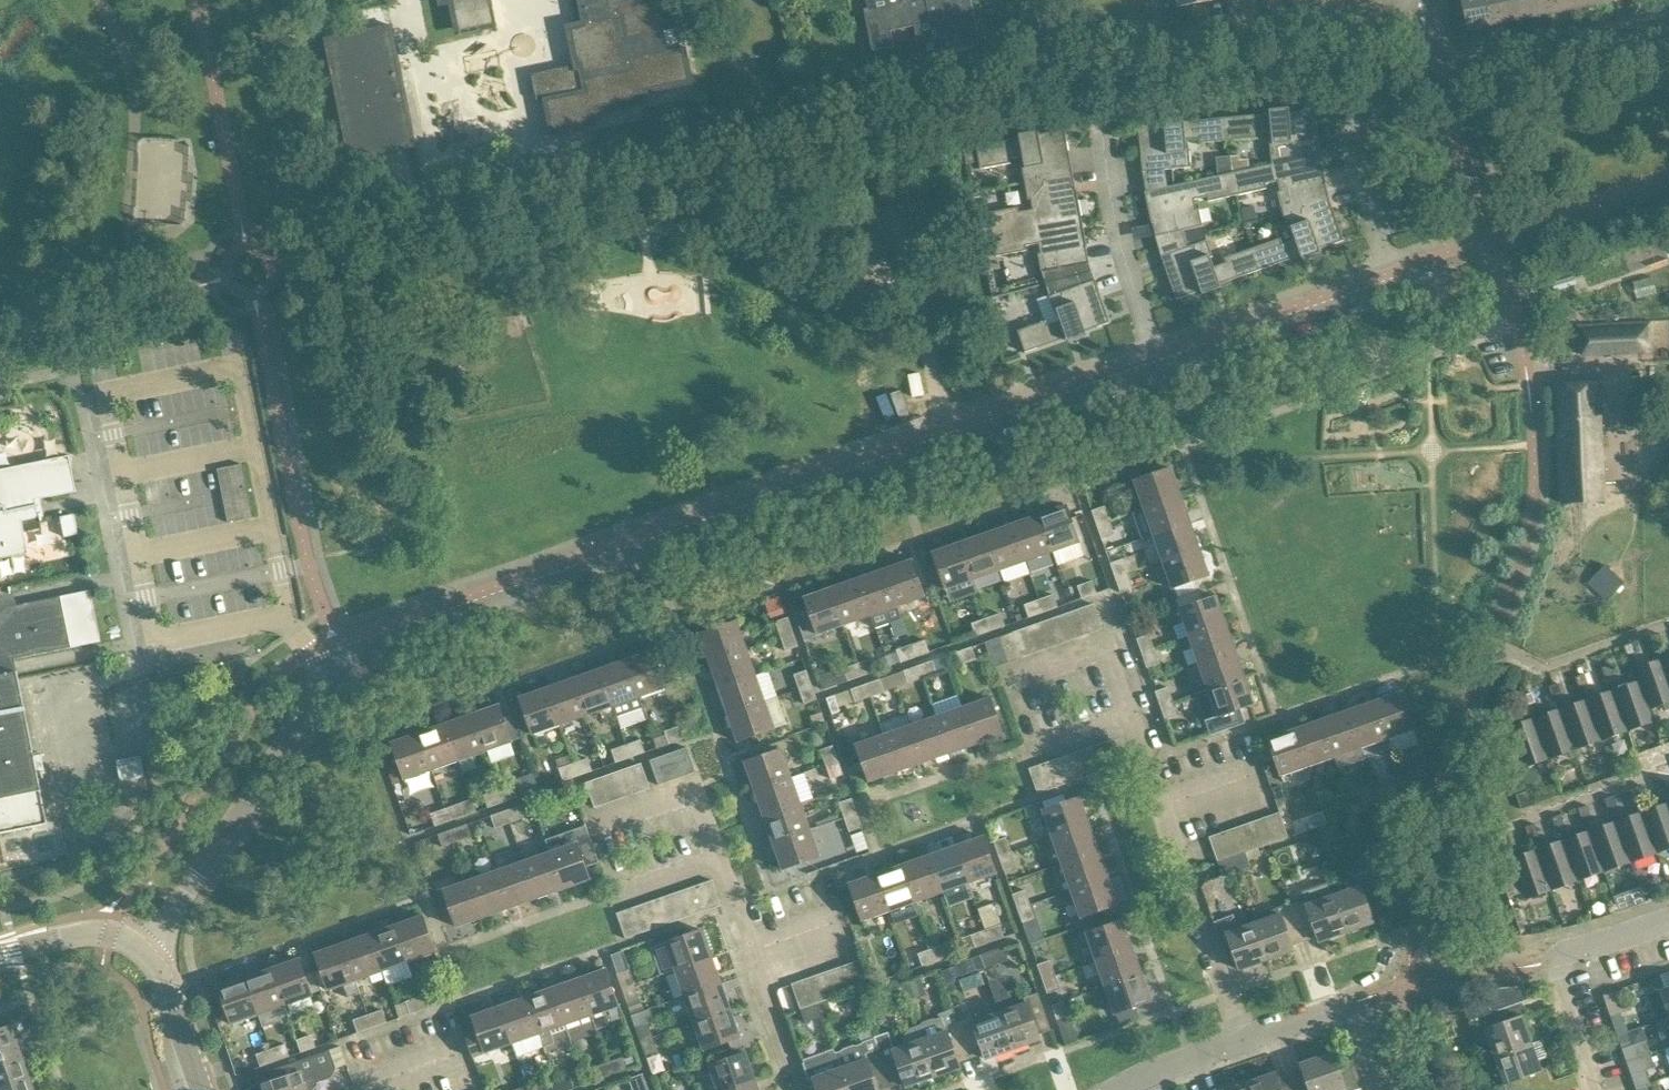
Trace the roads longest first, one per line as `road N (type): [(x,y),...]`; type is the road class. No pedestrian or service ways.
road 1 (residential): [(342,662),(393,636),(1161,366)]
road 2 (residential): [(1243,1039),(1103,647)]
road 3 (unclassified): [(144,949),(342,662)]
road 4 (residential): [(801,1089),(691,789)]
road 5 (residential): [(1592,1089),(1546,962),(1668,918)]
road 6 (residential): [(1161,366),(1395,283)]
road 7 (residential): [(1103,129),(1119,225),(1161,366)]
road 8 (residential): [(1350,115),(1395,283)]
road 9 (tertiary): [(203,1089),(169,990),(144,949)]
road 10 (residential): [(1115,1089),(1243,1039)]

